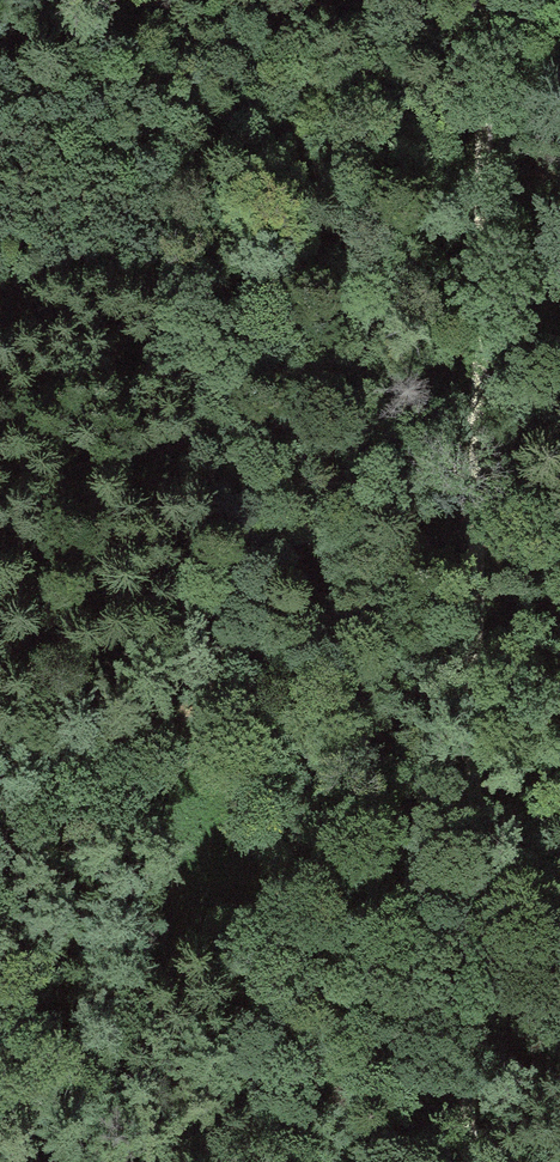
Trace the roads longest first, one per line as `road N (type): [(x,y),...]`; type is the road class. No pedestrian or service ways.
road 1 (track): [(467,1161),(480,504)]
road 2 (track): [(480,504),(211,745),(0,893)]
road 3 (track): [(480,504),(490,0)]
road 4 (track): [(559,403),(480,504)]

